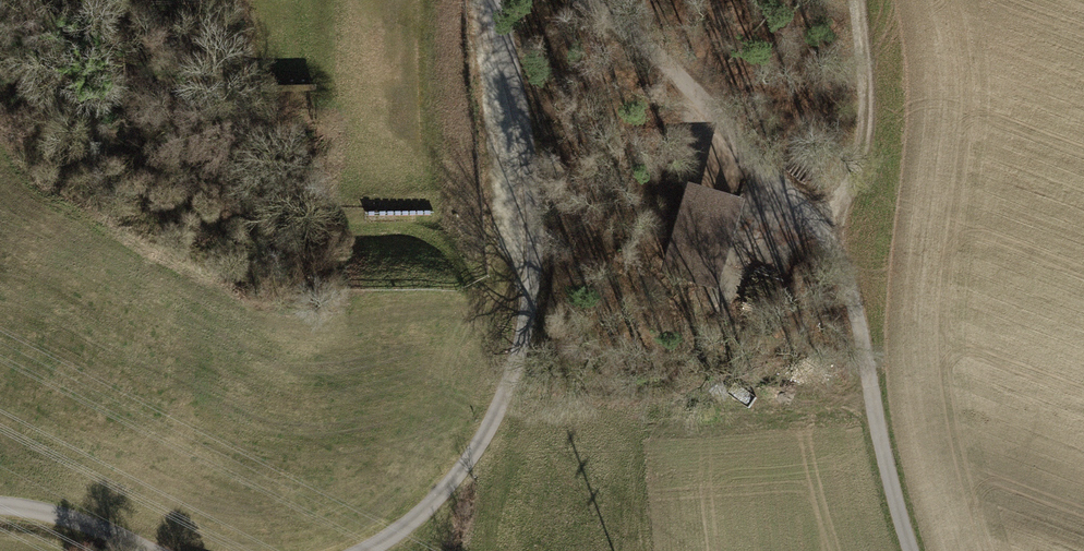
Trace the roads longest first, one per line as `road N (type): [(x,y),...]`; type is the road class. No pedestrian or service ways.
road 1 (unclassified): [(911,550),(857,314),(821,230),(680,77),(585,0)]
road 2 (unclassified): [(366,550),(412,521),(467,461),(505,393),(525,330),(535,192),(501,0)]
road 3 (track): [(821,230),(863,146),(858,0)]
road 4 (unclassified): [(0,505),(51,513),(152,550)]

